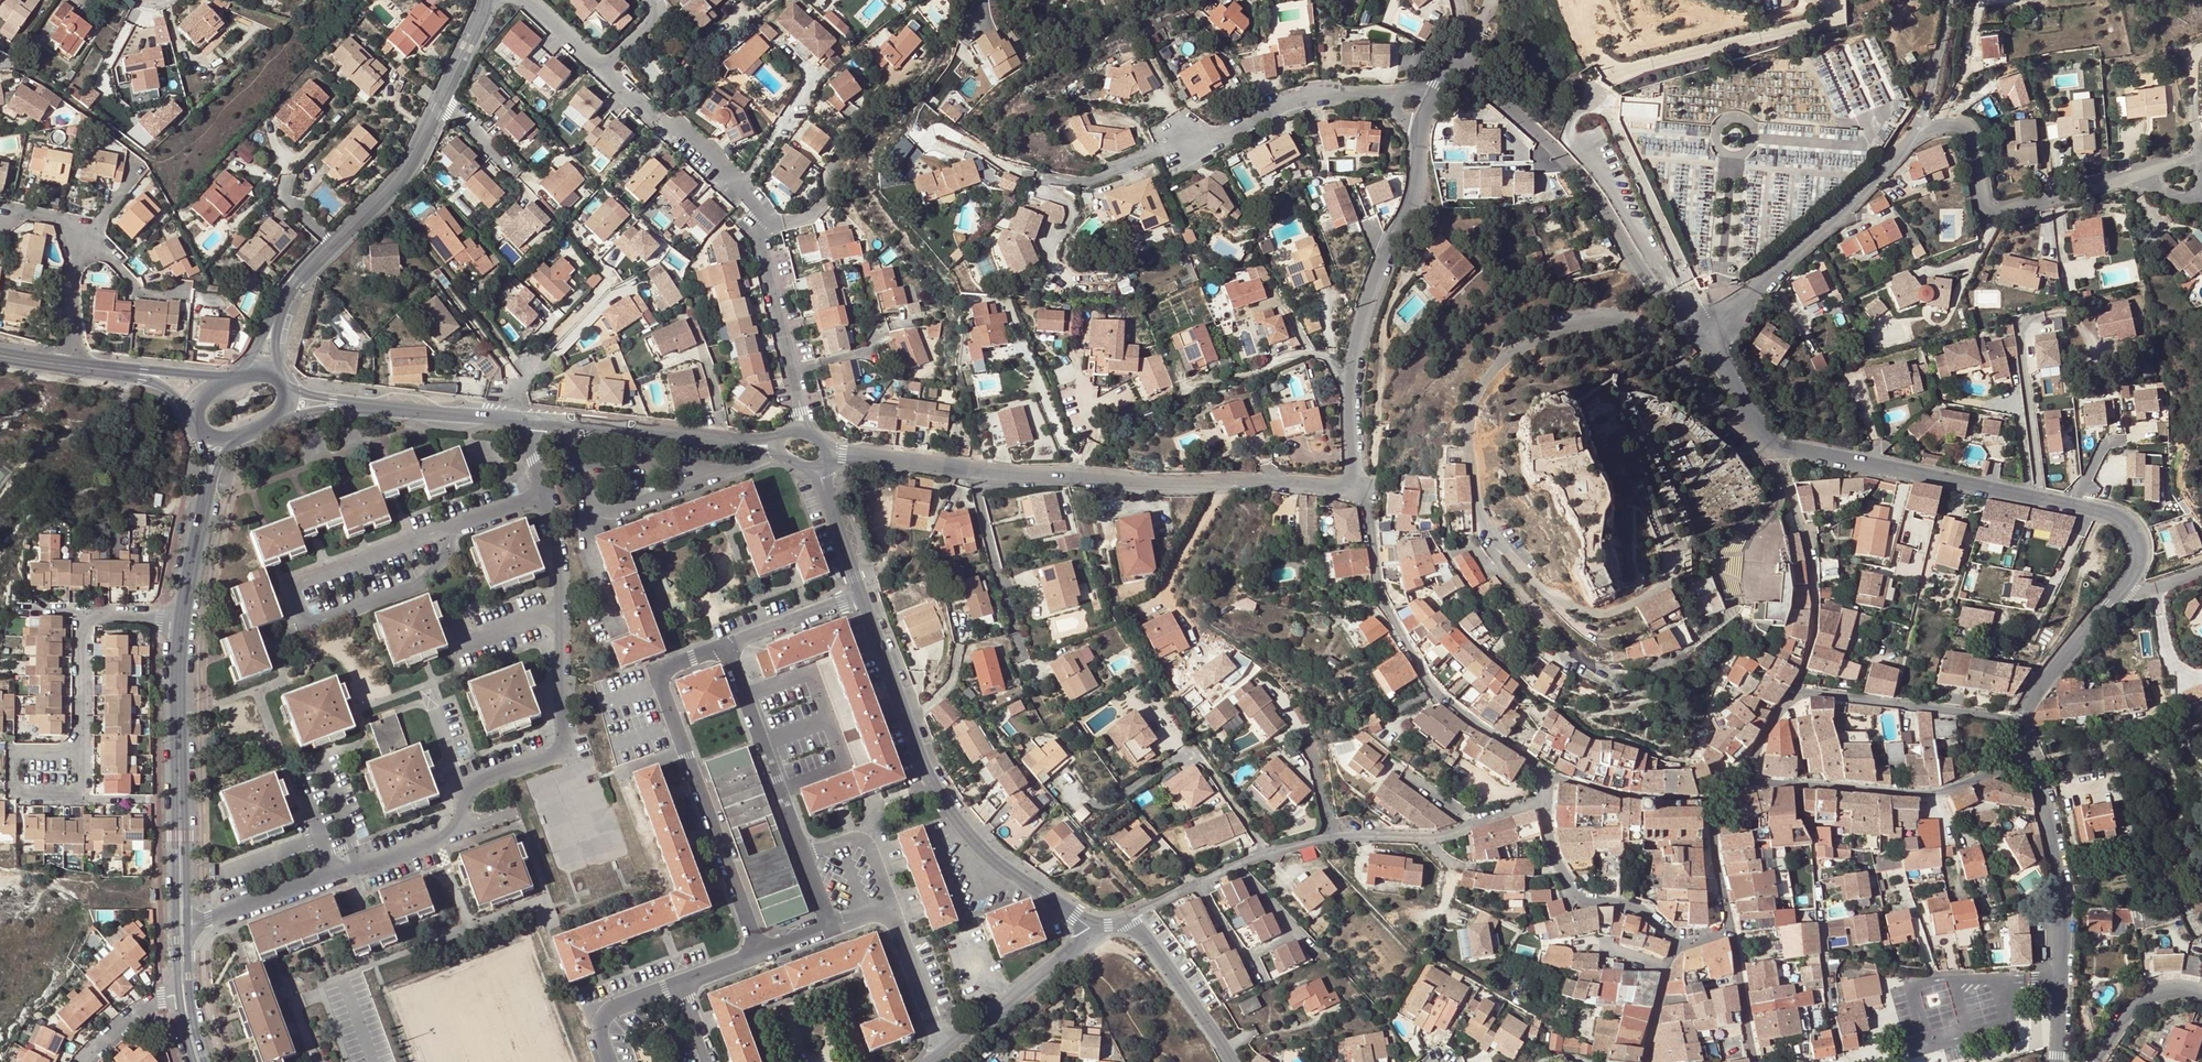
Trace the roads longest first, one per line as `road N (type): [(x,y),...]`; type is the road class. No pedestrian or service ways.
road 1 (residential): [(191,926),(447,838),(462,822),(469,784),(561,750),(554,551),(519,423)]
road 2 (residential): [(825,447),(1079,478),(1357,486)]
road 3 (unclassified): [(1488,524),(1473,483),(1472,407),(1495,366),(1555,323),(1598,317),(1639,327),(1749,426)]
road 4 (residential): [(1775,446),(2100,511),(2123,523),(2135,542),(2126,581),(2108,603)]
road 5 (residential): [(1541,804),(1427,838),(1329,835),(1267,852),(1127,919)]
road 6 (unclassified): [(1686,299),(1604,111),(1585,109),(1572,123),(1573,144),(1670,282)]
road 7 (tertiary): [(861,599),(907,727),(948,806),(1003,871),(1097,933)]
road 8 (track): [(1368,522),(1411,404),(1472,332),(1549,286),(1619,275),(1651,282)]
road 9 (unclassified): [(1916,132),(1965,125),(1982,199),(2003,213),(2140,178),(2173,196),(2190,195),(2201,190),(2195,145)]
road 10 (residential): [(1357,486),(1348,403),(1354,345),(1411,199),(1429,107)]
road 11 (residential): [(760,953),(657,674),(726,649)]
road 12 (unclassified): [(1459,65),(1555,150),(1673,314),(1698,330)]
road 13 (residential): [(1357,486),(1386,608),(1436,695),(1545,773)]
road 14 (residential): [(885,904),(859,840),(805,855),(726,649)]
road 15 (residential): [(2012,748),(2036,784),(2061,906),(2055,1061)]
road 16 (unclassified): [(1698,330),(1743,297),(1916,132)]
road 17 (residential): [(526,1),(747,196)]
road 18 (residential): [(279,311),(405,171),(440,101)]
road 19 (residential): [(1429,107),(1322,95),(1224,134),(1175,141)]
road 20 (unclassified): [(1677,541),(1667,579),(1597,614),(1542,587),(1488,524)]
road 21 (unclassified): [(1439,474),(1451,561),(1477,603),(1579,666)]
road 22 (residential): [(1775,446),(1805,537),(1813,603),(1811,642),(1791,691)]
road 23 (residential): [(1979,776),(1940,795),(1777,782),(1749,788)]
road 24 (residential): [(2016,719),(1791,691)]
road 25 (residential): [(181,618),(95,614),(83,630),(80,745)]
road 26 (residential): [(1541,804),(1549,852),(1575,899),(1634,907),(1675,940)]
road 27 (tertiary): [(561,427),(764,442)]
road 28 (tertiary): [(948,1055),(1097,933)]
road 29 (secondary): [(181,618),(181,808)]
road 30 (secondary): [(181,808),(172,837),(174,996)]
road 31 (residential): [(762,227),(808,217),(823,203),(822,178),(869,107)]
road 32 (residential): [(1127,919),(1230,1061)]
road 33 (unclassified): [(578,464),(604,510),(717,468)]
road 34 (unclassified): [(1579,666),(1502,573),(1488,524)]
road 35 (residential): [(80,745),(21,751),(13,758),(12,789),(21,796),(80,792)]
road 36 (residential): [(1708,799),(1618,797),(1545,773)]
road 37 (residential): [(948,1055),(885,904)]
road 38 (tertiary): [(370,407),(519,423)]
road 39 (residential): [(792,372),(762,227)]
road 40 (residential): [(2108,603),(2016,719)]
road 41 (residential): [(726,649),(861,599)]
road 42 (residential): [(2095,1061),(2148,991),(2201,991)]
road 43 (tertiary): [(810,468),(861,599)]
road 44 (unclassified): [(578,464),(717,468)]
road 45 (secondary): [(214,1061),(193,991),(191,926)]
road 46 (secondary): [(209,483),(181,618)]
road 47 (residential): [(1729,927),(1754,1061)]
road 48 (unclassified): [(1916,132),(1949,0)]
road 49 (residential): [(885,904),(760,953)]
road 50 (residential): [(681,983),(605,1014),(600,1035),(611,1061)]
road 51 (residential): [(1708,799),(1729,927)]
road 52 (residential): [(88,241),(74,270),(73,362)]

